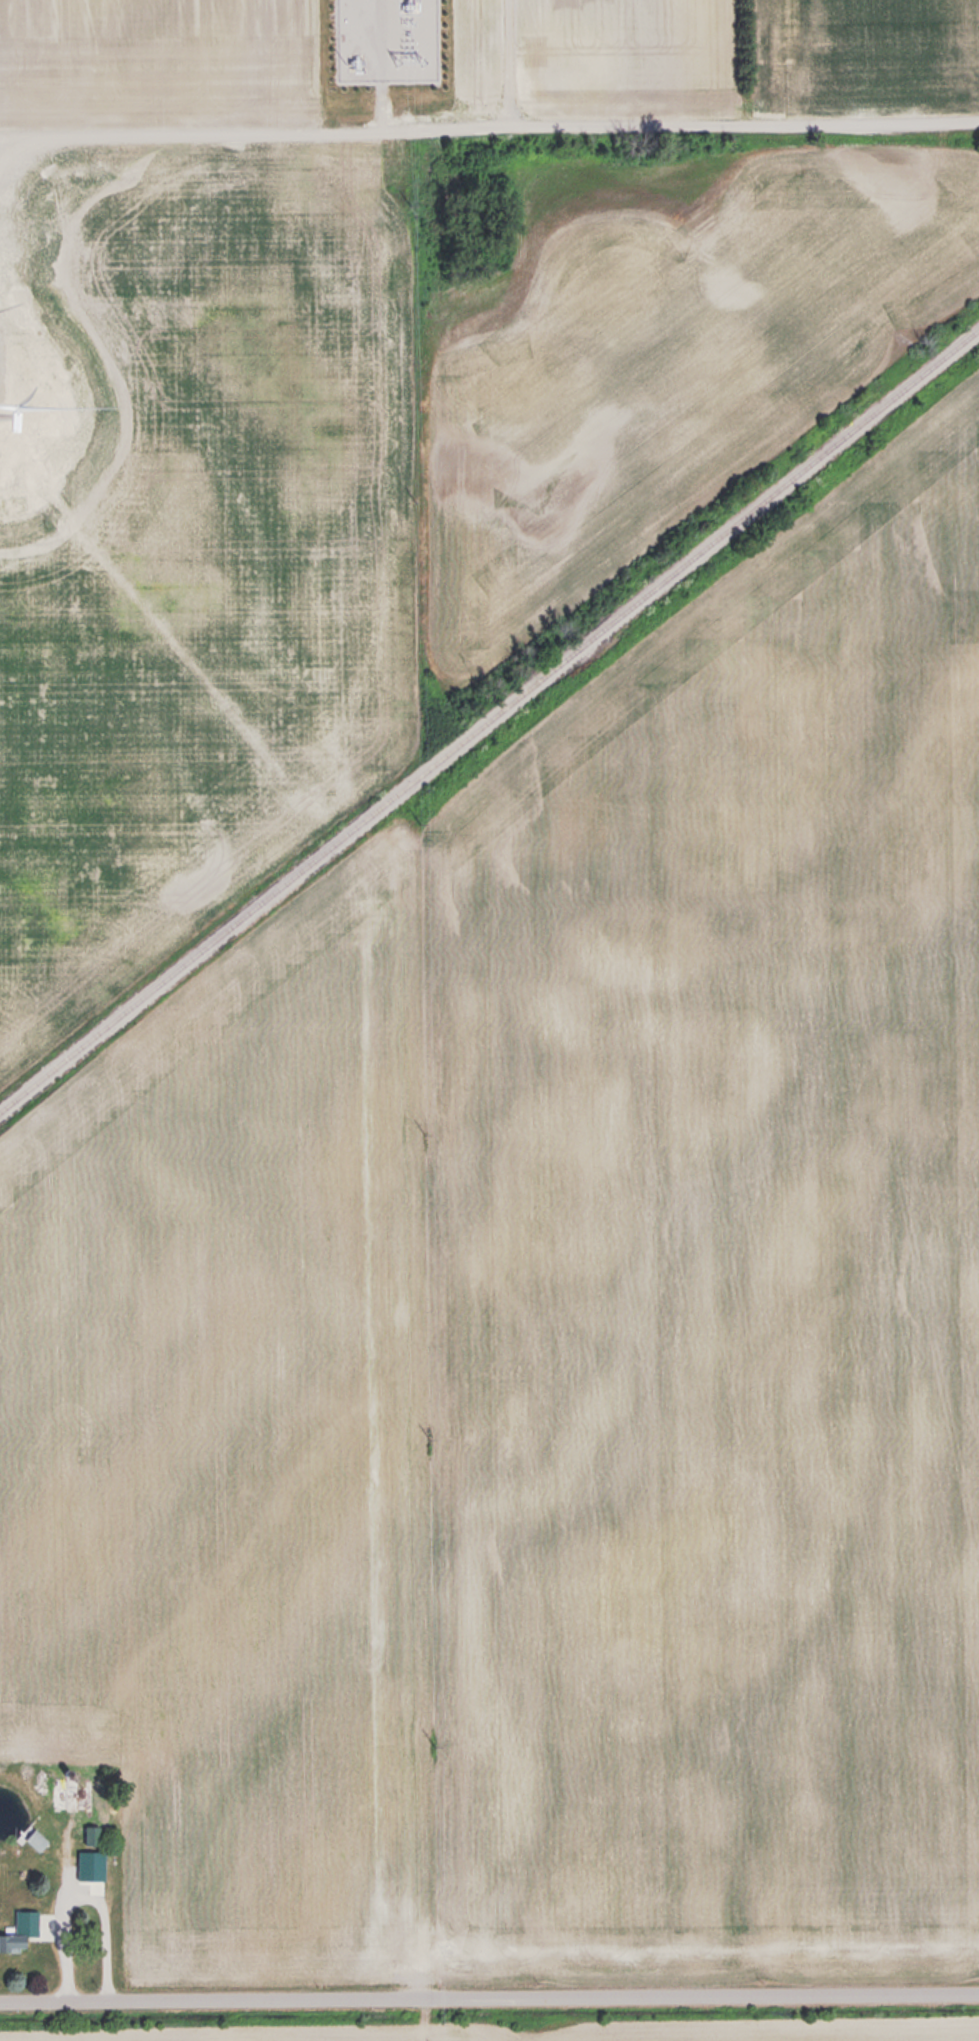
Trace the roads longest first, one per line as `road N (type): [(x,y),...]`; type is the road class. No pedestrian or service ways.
road 1 (residential): [(978,1997),(0,2005)]

